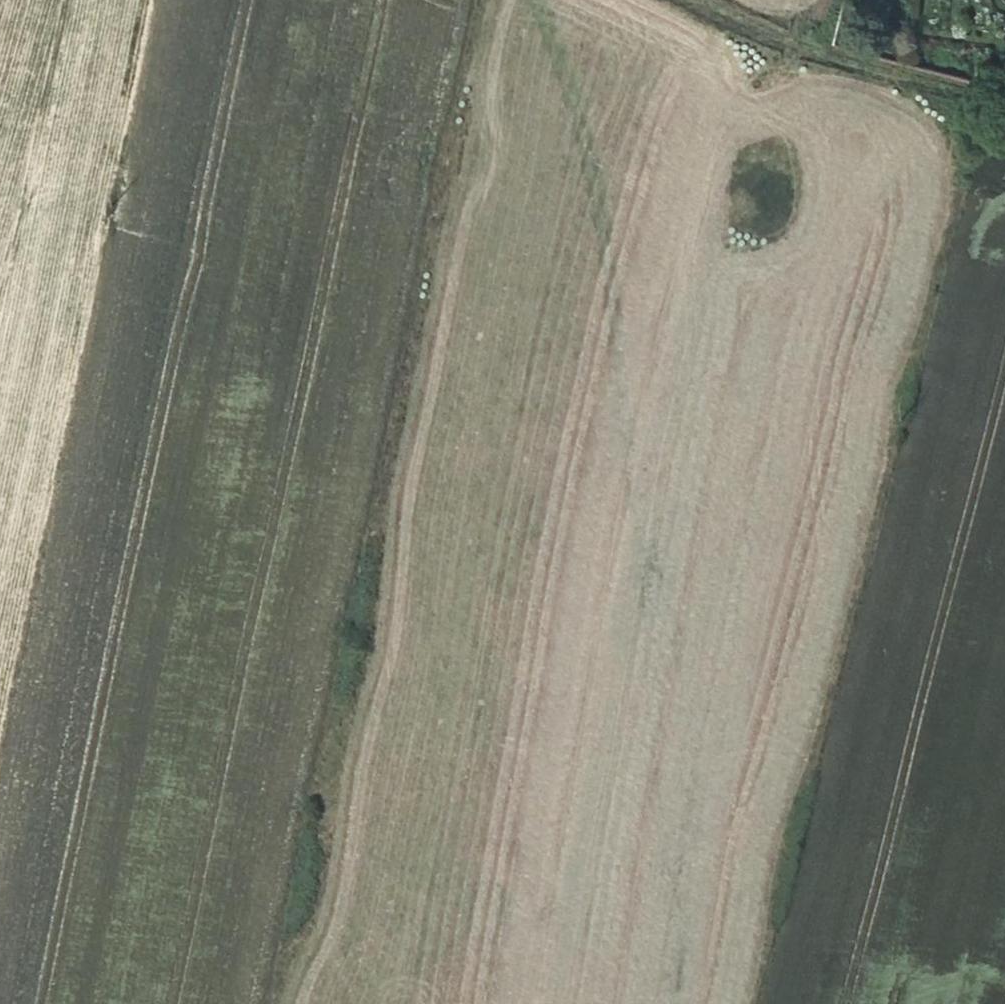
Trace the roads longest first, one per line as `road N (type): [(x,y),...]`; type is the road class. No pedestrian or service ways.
road 1 (track): [(697,0),(808,45),(927,74),(1004,105)]

